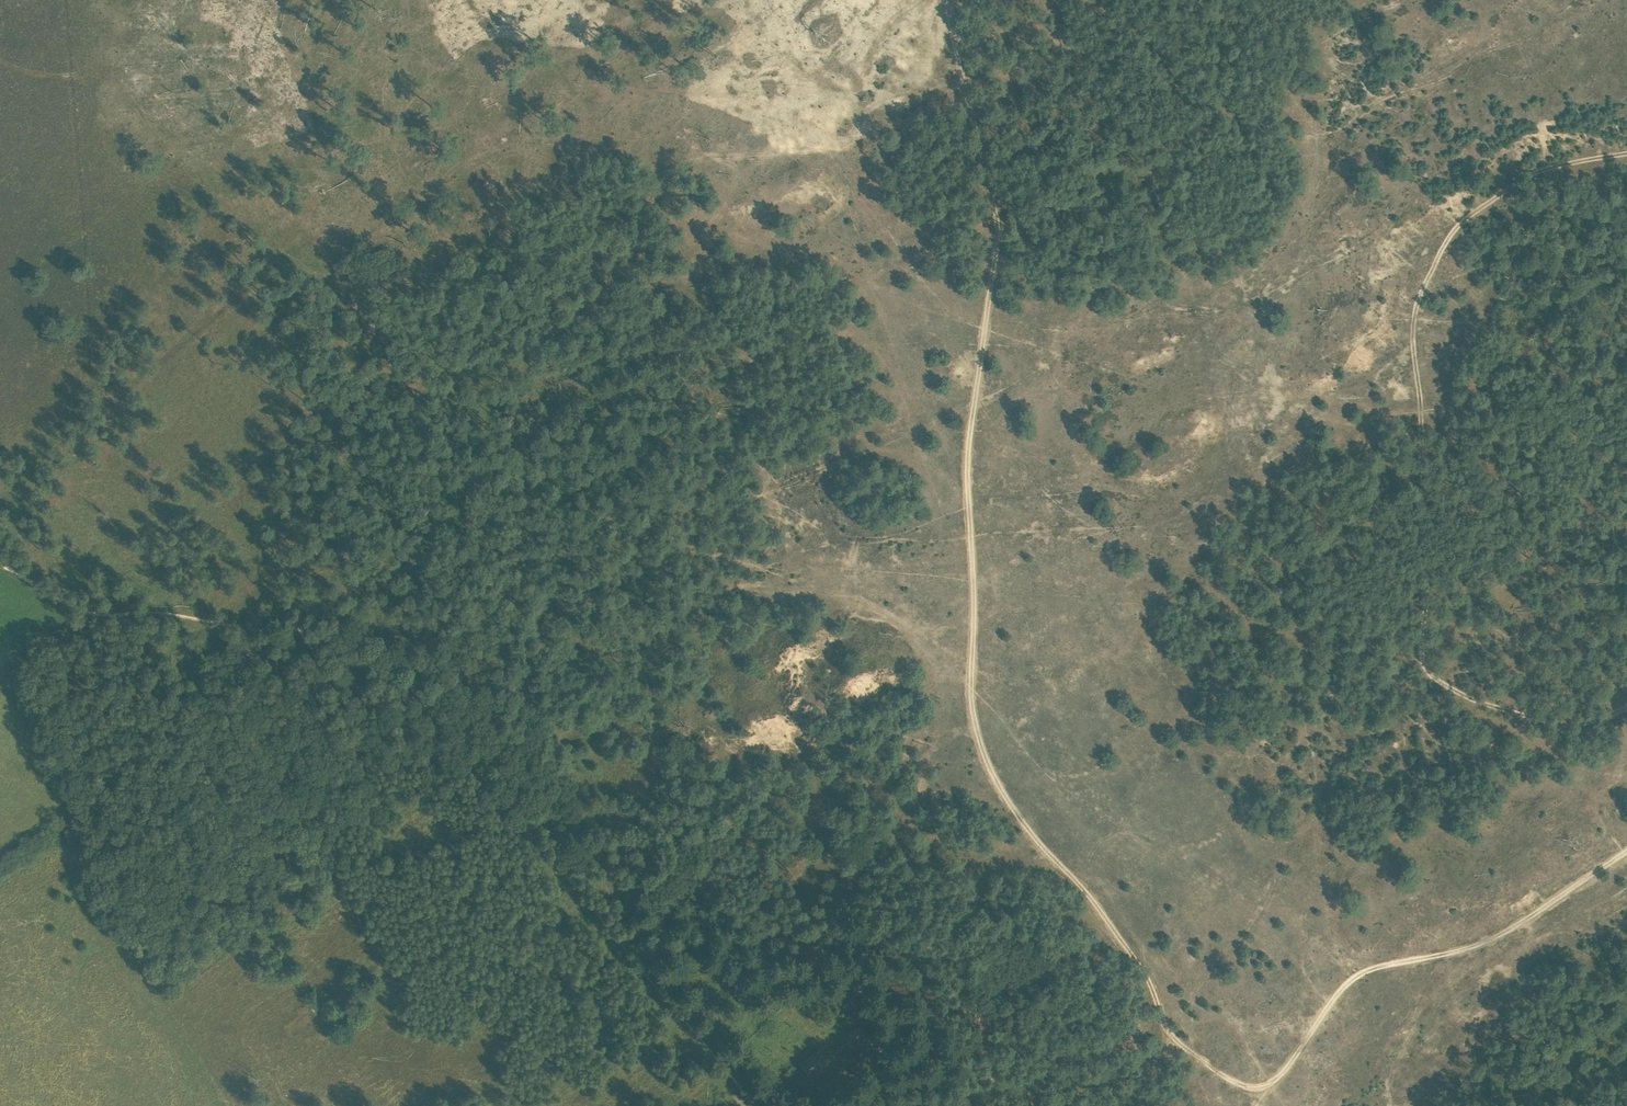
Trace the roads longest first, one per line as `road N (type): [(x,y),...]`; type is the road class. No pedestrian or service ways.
road 1 (track): [(1626,851),(1477,944),(1348,978),(1267,1091),(1222,1094),(1190,1073),(1137,962),(1050,865),(980,752),(968,694),(976,592),(966,462),(995,241),(972,94),(942,0)]
road 2 (track): [(1626,706),(1529,717),(1489,706),(1426,665),(1430,462),(1414,334),(1415,309),(1457,226),(1546,171),(1626,154)]

